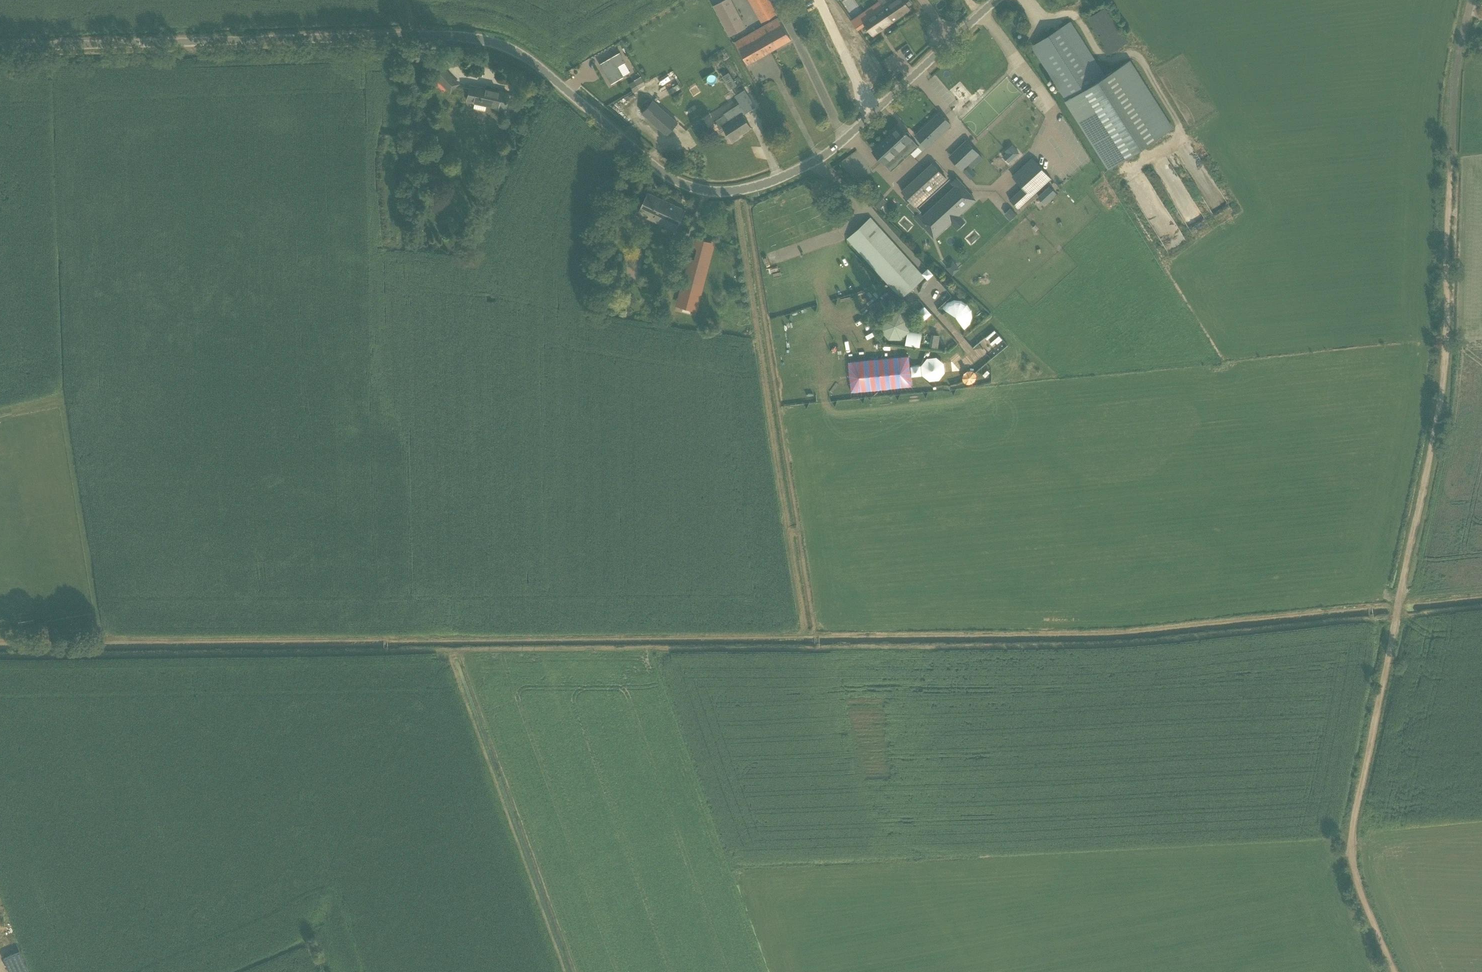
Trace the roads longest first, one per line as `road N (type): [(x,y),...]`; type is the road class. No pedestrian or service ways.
road 1 (unclassified): [(0,53),(468,39),(552,77),(683,188),(748,198),(791,185),(829,160),(1000,0)]
road 2 (track): [(1475,0),(1432,464),(1352,861),(1395,971)]

